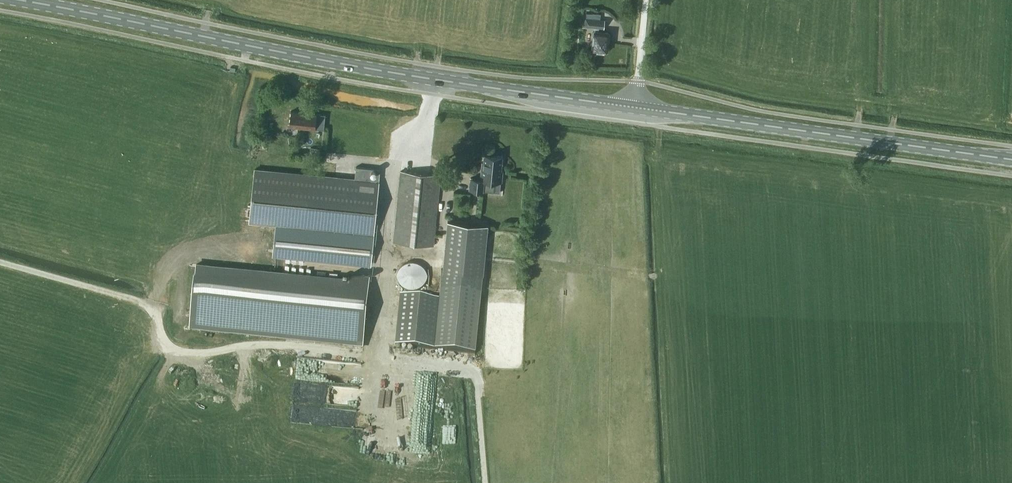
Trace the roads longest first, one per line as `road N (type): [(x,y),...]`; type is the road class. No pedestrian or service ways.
road 1 (primary): [(34,0),(457,85),(636,108)]
road 2 (primary): [(636,108),(1011,161)]

